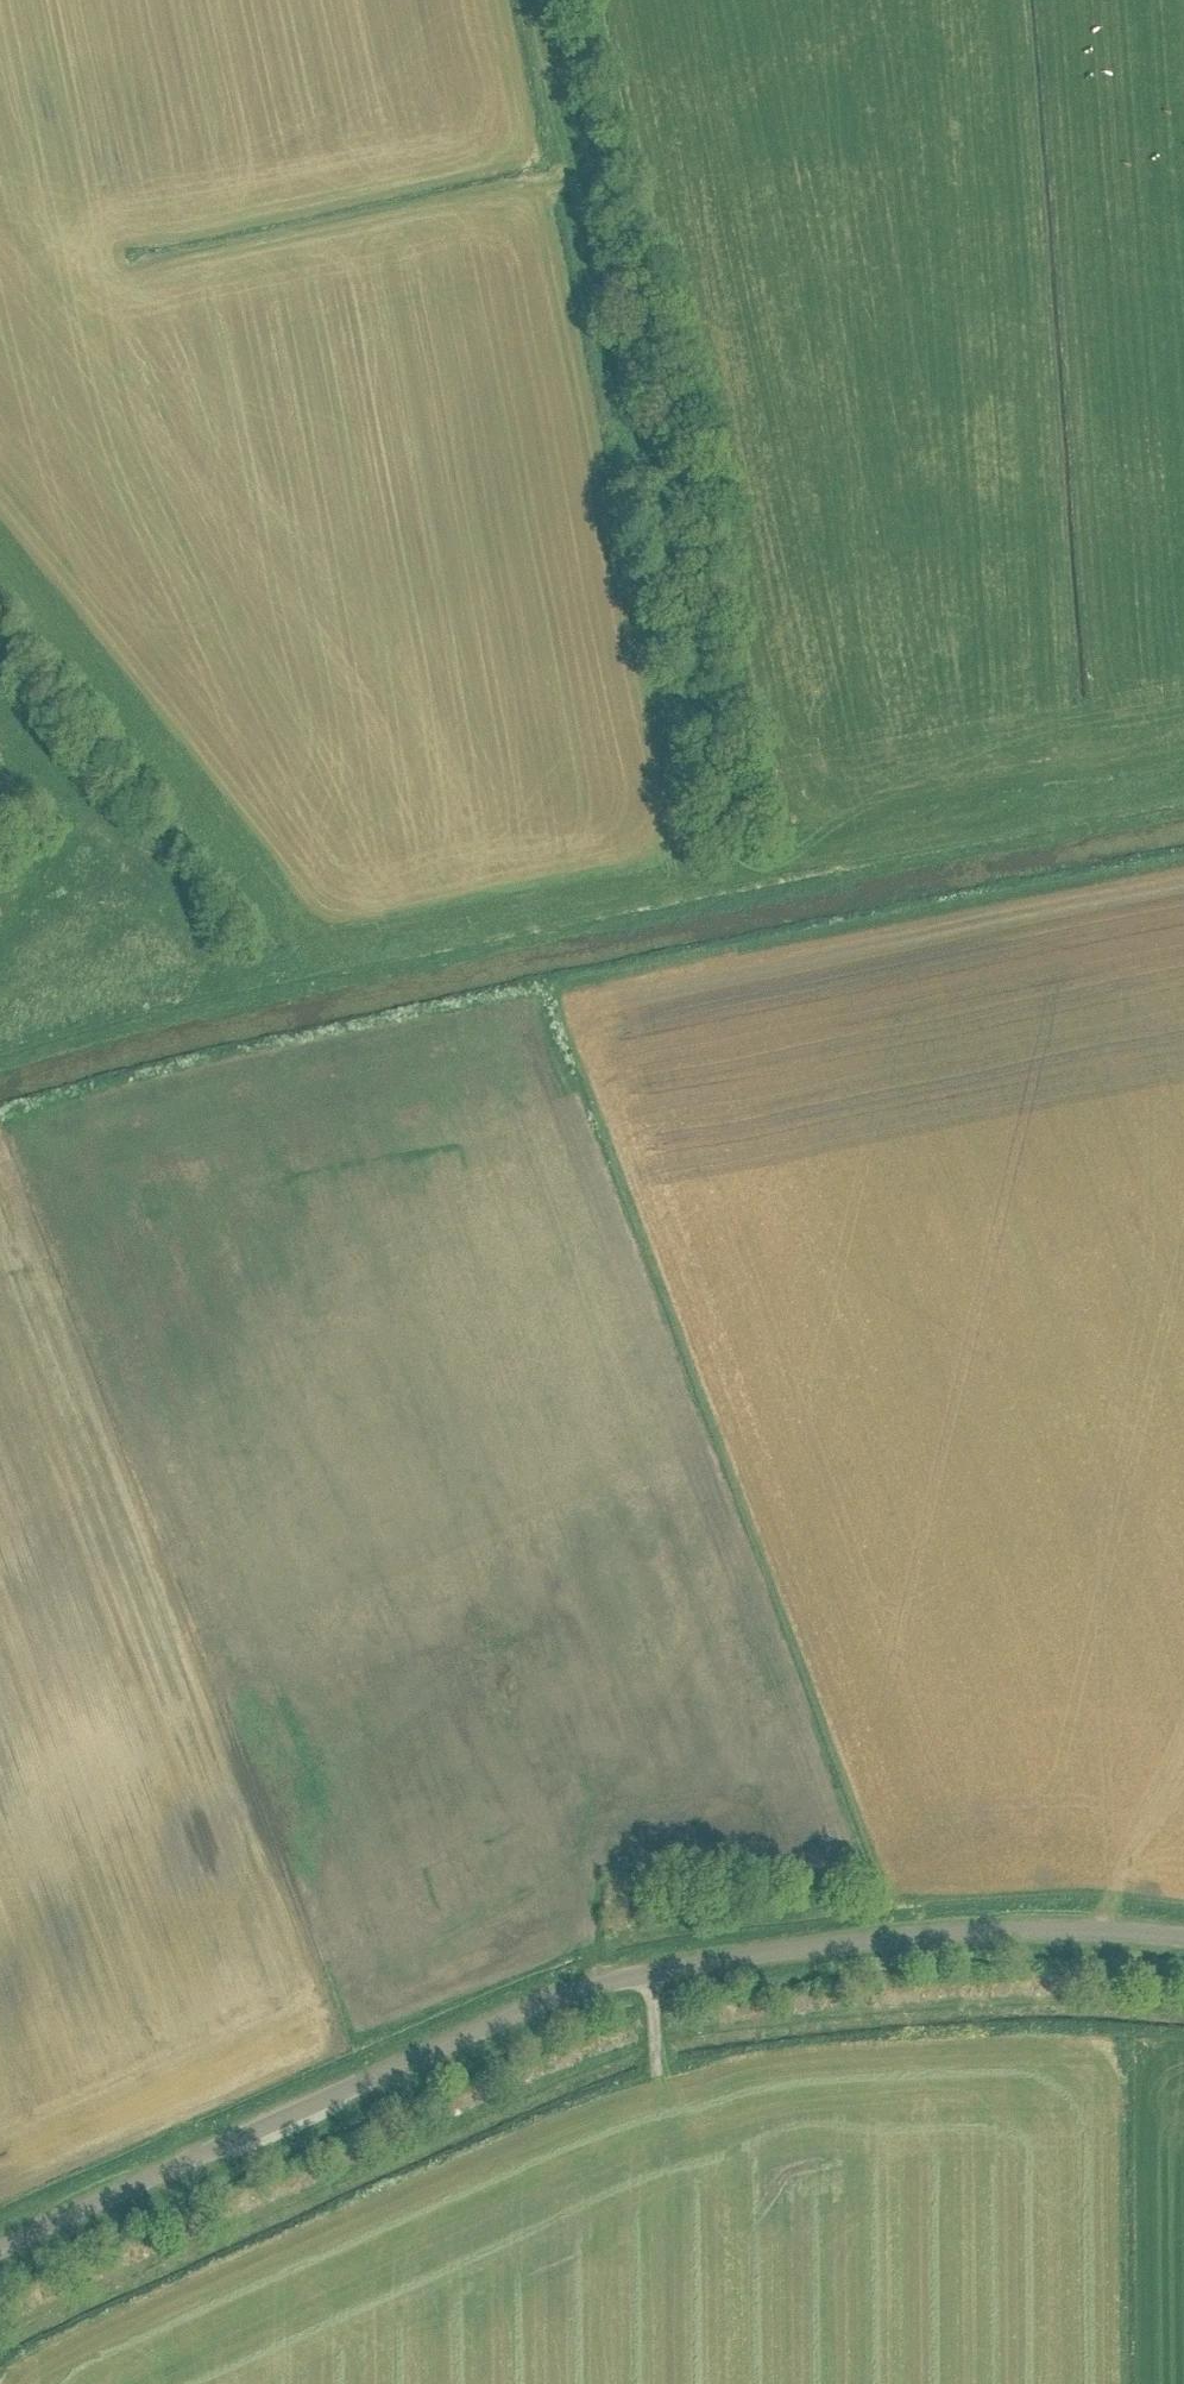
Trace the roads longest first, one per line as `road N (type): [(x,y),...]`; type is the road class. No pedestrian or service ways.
road 1 (unclassified): [(0,2253),(539,2007),(652,1970),(831,1947),(1080,1930),(1183,1941)]
road 2 (track): [(535,0),(581,235),(654,459),(745,894)]

